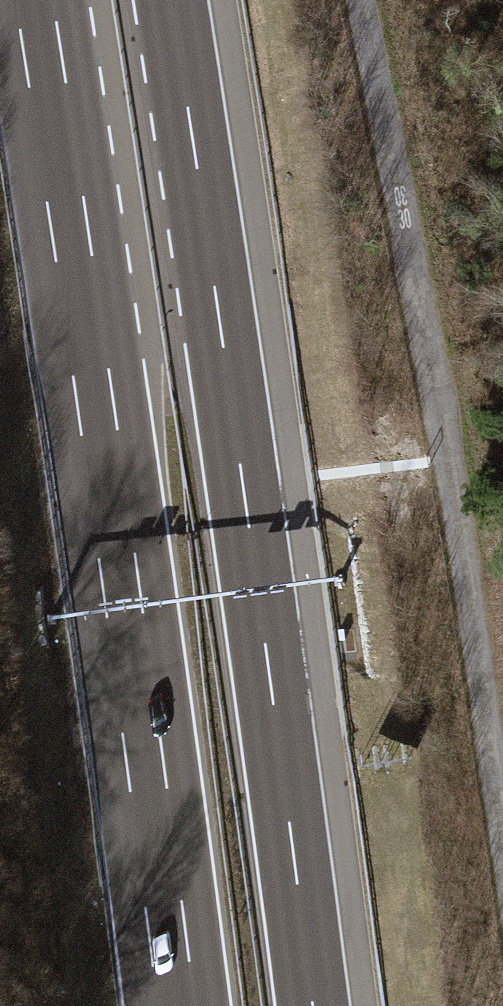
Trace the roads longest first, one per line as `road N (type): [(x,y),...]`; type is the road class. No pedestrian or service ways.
road 1 (motorway): [(34,0),(177,1005)]
road 2 (motorway): [(314,1005),(173,0)]
road 3 (unclassified): [(502,836),(436,391),(359,0)]

